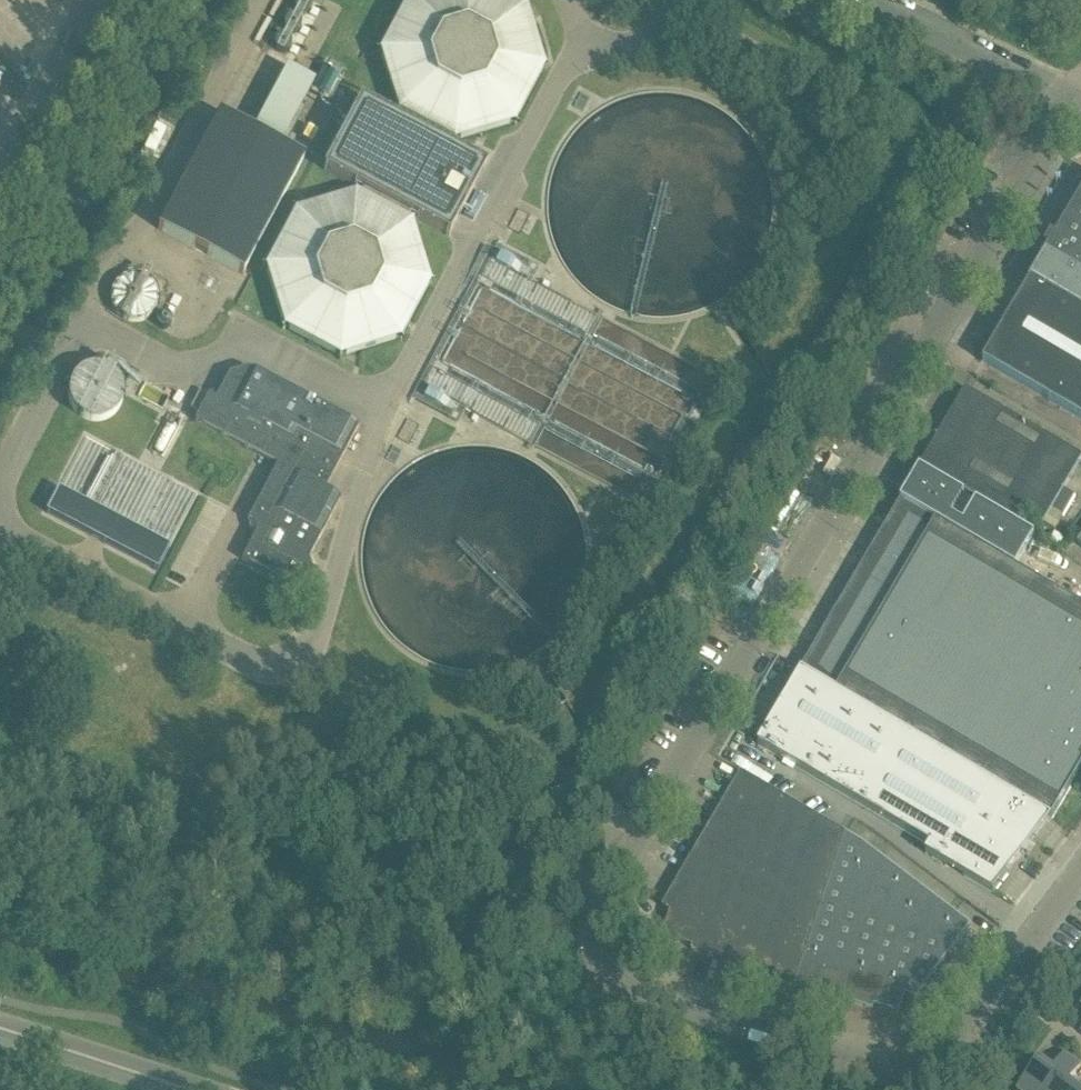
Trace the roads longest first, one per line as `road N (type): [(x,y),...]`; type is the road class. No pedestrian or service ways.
road 1 (unclassified): [(1080,874),(954,1035),(921,1068),(888,1076),(621,987),(602,958),(596,918),(1069,103)]
road 2 (unclassified): [(1069,103),(867,0)]
road 3 (tertiary): [(199,1089),(0,1025)]
road 4 (unclassified): [(0,169),(92,0)]

